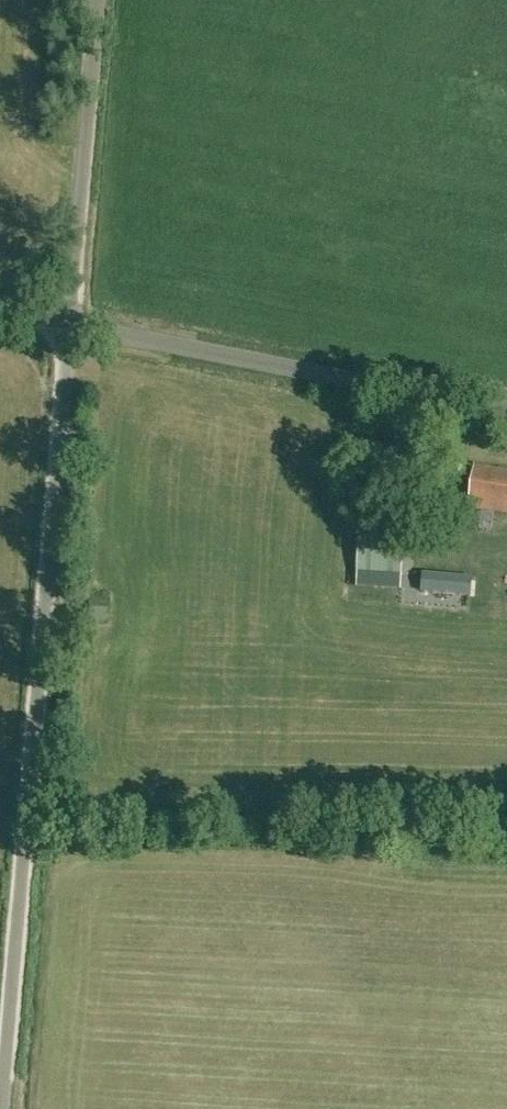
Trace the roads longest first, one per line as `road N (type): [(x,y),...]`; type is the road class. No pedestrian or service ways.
road 1 (tertiary): [(0,1093),(71,328)]
road 2 (unclassified): [(506,410),(71,328)]
road 3 (tertiary): [(71,328),(97,0)]

